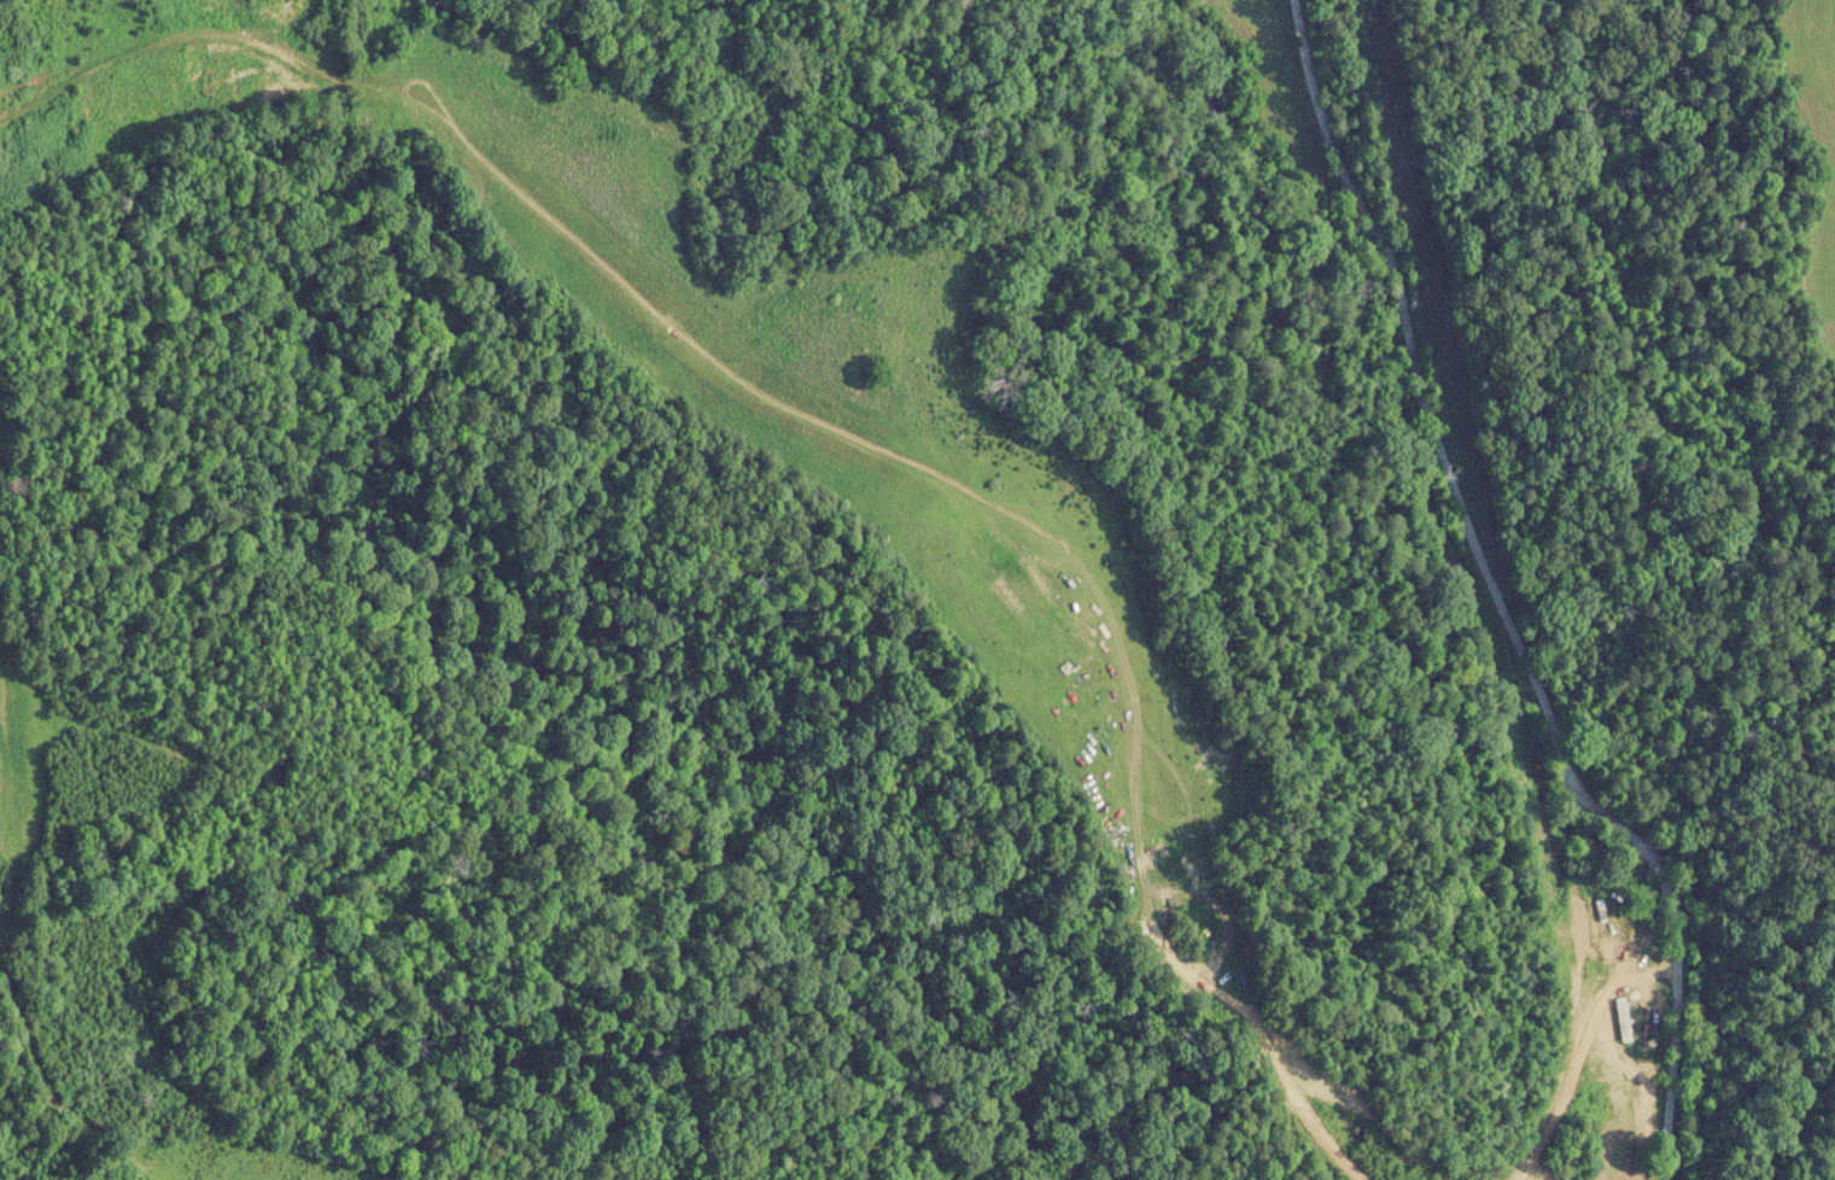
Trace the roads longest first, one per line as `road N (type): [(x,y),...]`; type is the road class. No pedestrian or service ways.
road 1 (residential): [(1680,1179),(1708,1063),(1661,852),(1392,396),(1258,0)]

